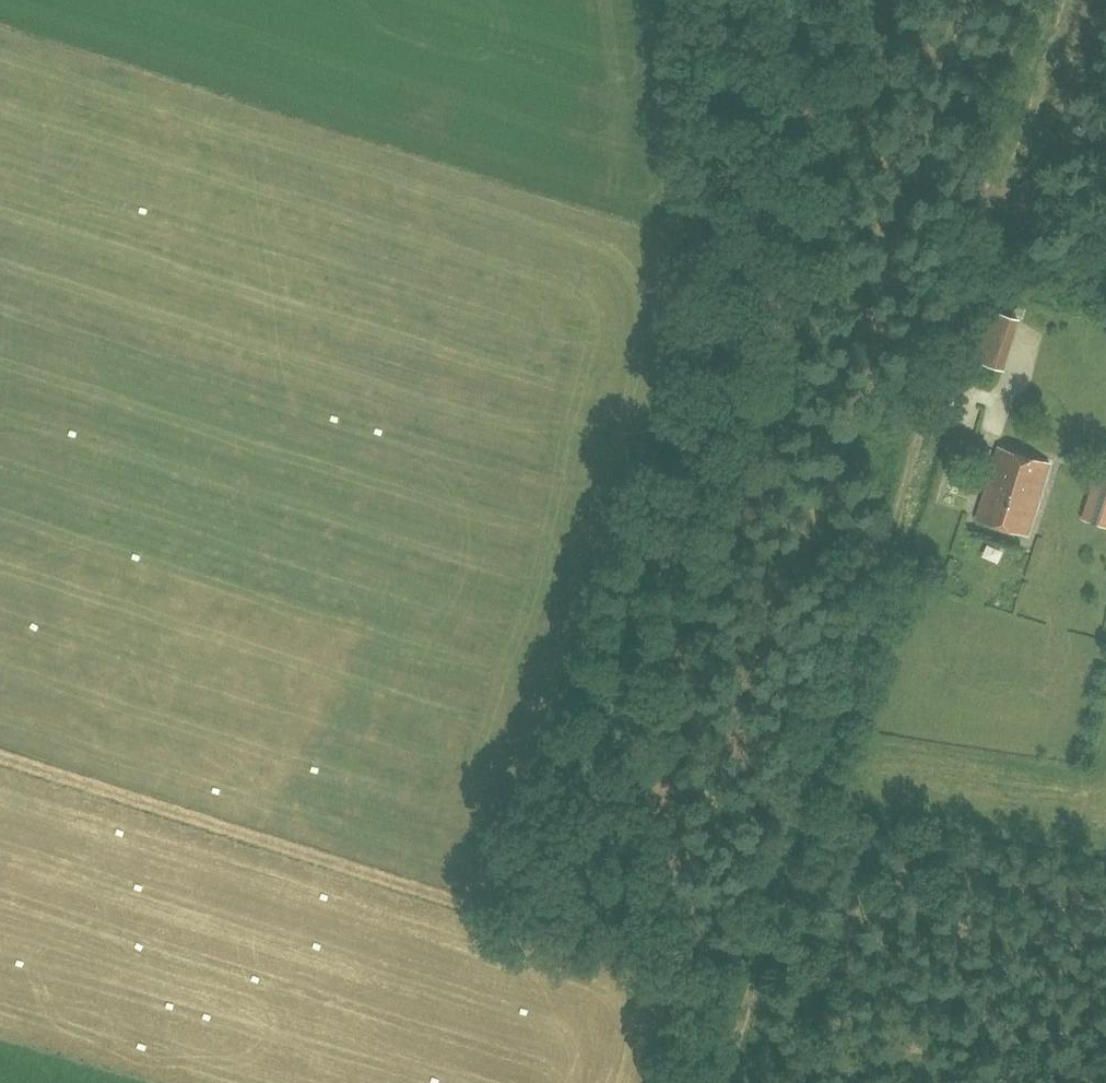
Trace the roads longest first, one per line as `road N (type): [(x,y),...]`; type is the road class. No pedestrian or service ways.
road 1 (track): [(1067,0),(728,1082)]

